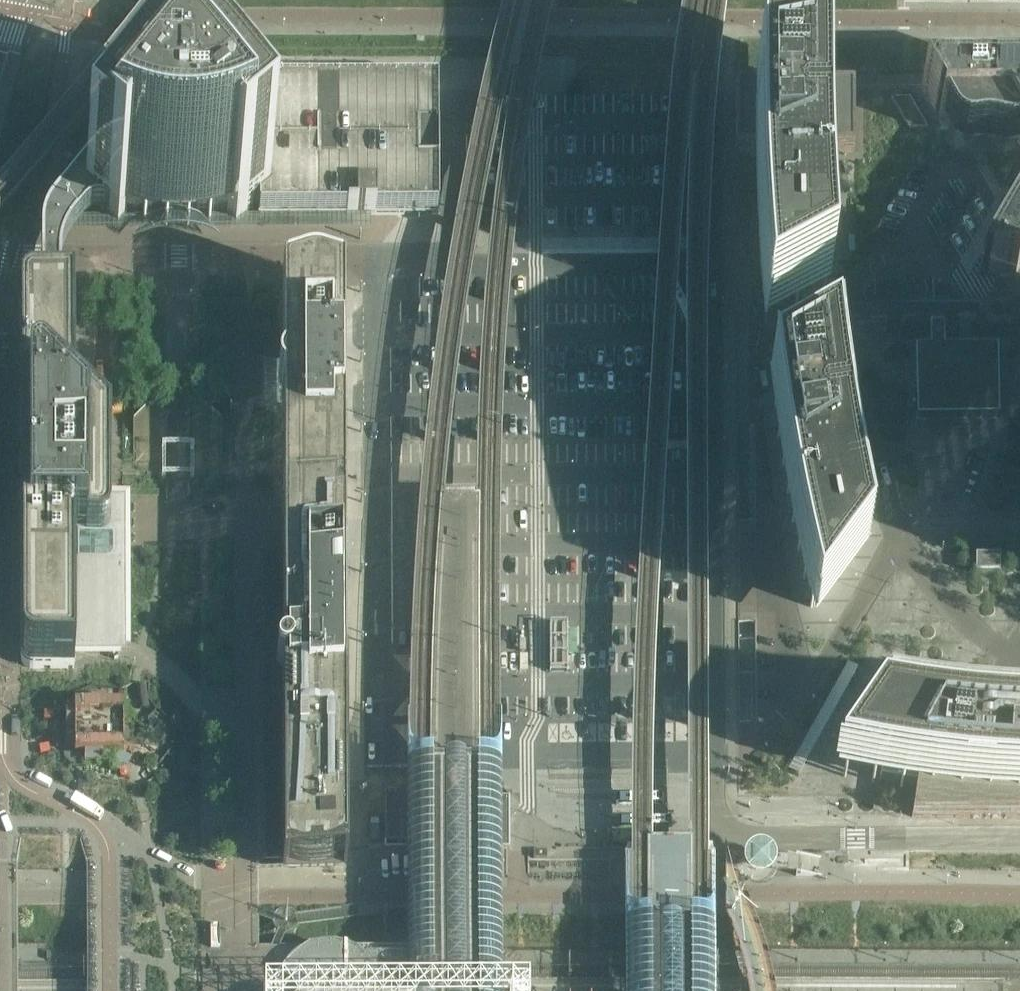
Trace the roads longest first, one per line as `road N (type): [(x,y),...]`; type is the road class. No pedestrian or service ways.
road 1 (unclassified): [(374,256),(380,757),(718,751)]
road 2 (unclassified): [(718,751),(716,260),(374,256)]
road 3 (unclassified): [(374,256),(9,255)]
road 4 (unclassified): [(821,841),(1019,841)]
road 5 (unclassified): [(821,841),(747,841),(728,824),(718,751)]

